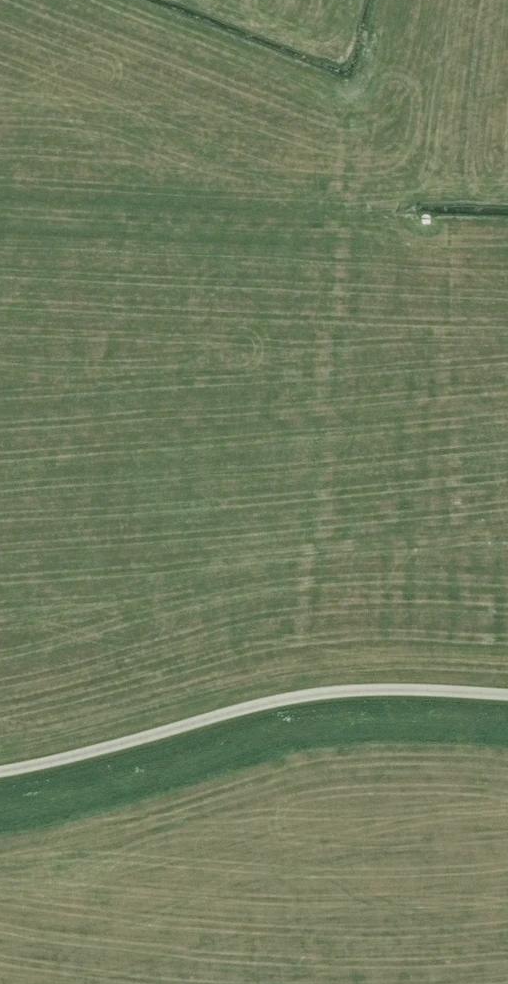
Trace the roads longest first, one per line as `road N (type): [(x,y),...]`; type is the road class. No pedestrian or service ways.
road 1 (unclassified): [(507,693),(377,686),(294,696),(0,770)]

